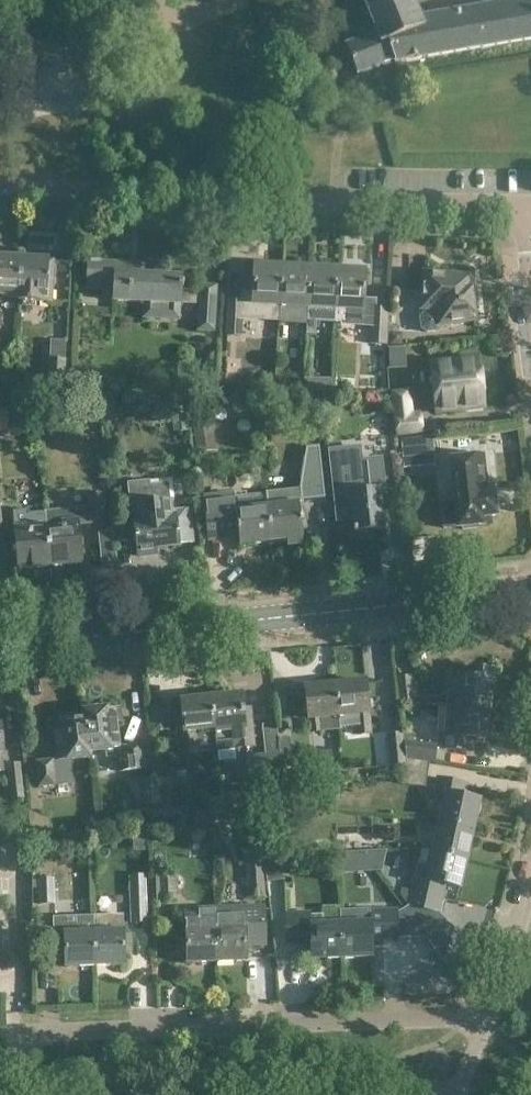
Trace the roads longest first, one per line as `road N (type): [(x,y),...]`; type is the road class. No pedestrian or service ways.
road 1 (secondary): [(530,591),(0,646)]
road 2 (residential): [(513,211),(0,189)]
road 3 (residential): [(20,1083),(24,1040),(34,1030),(482,1016)]
road 4 (residential): [(370,1094),(20,1083)]
road 5 (residential): [(513,211),(530,398)]
road 6 (residential): [(482,1016),(530,864)]

